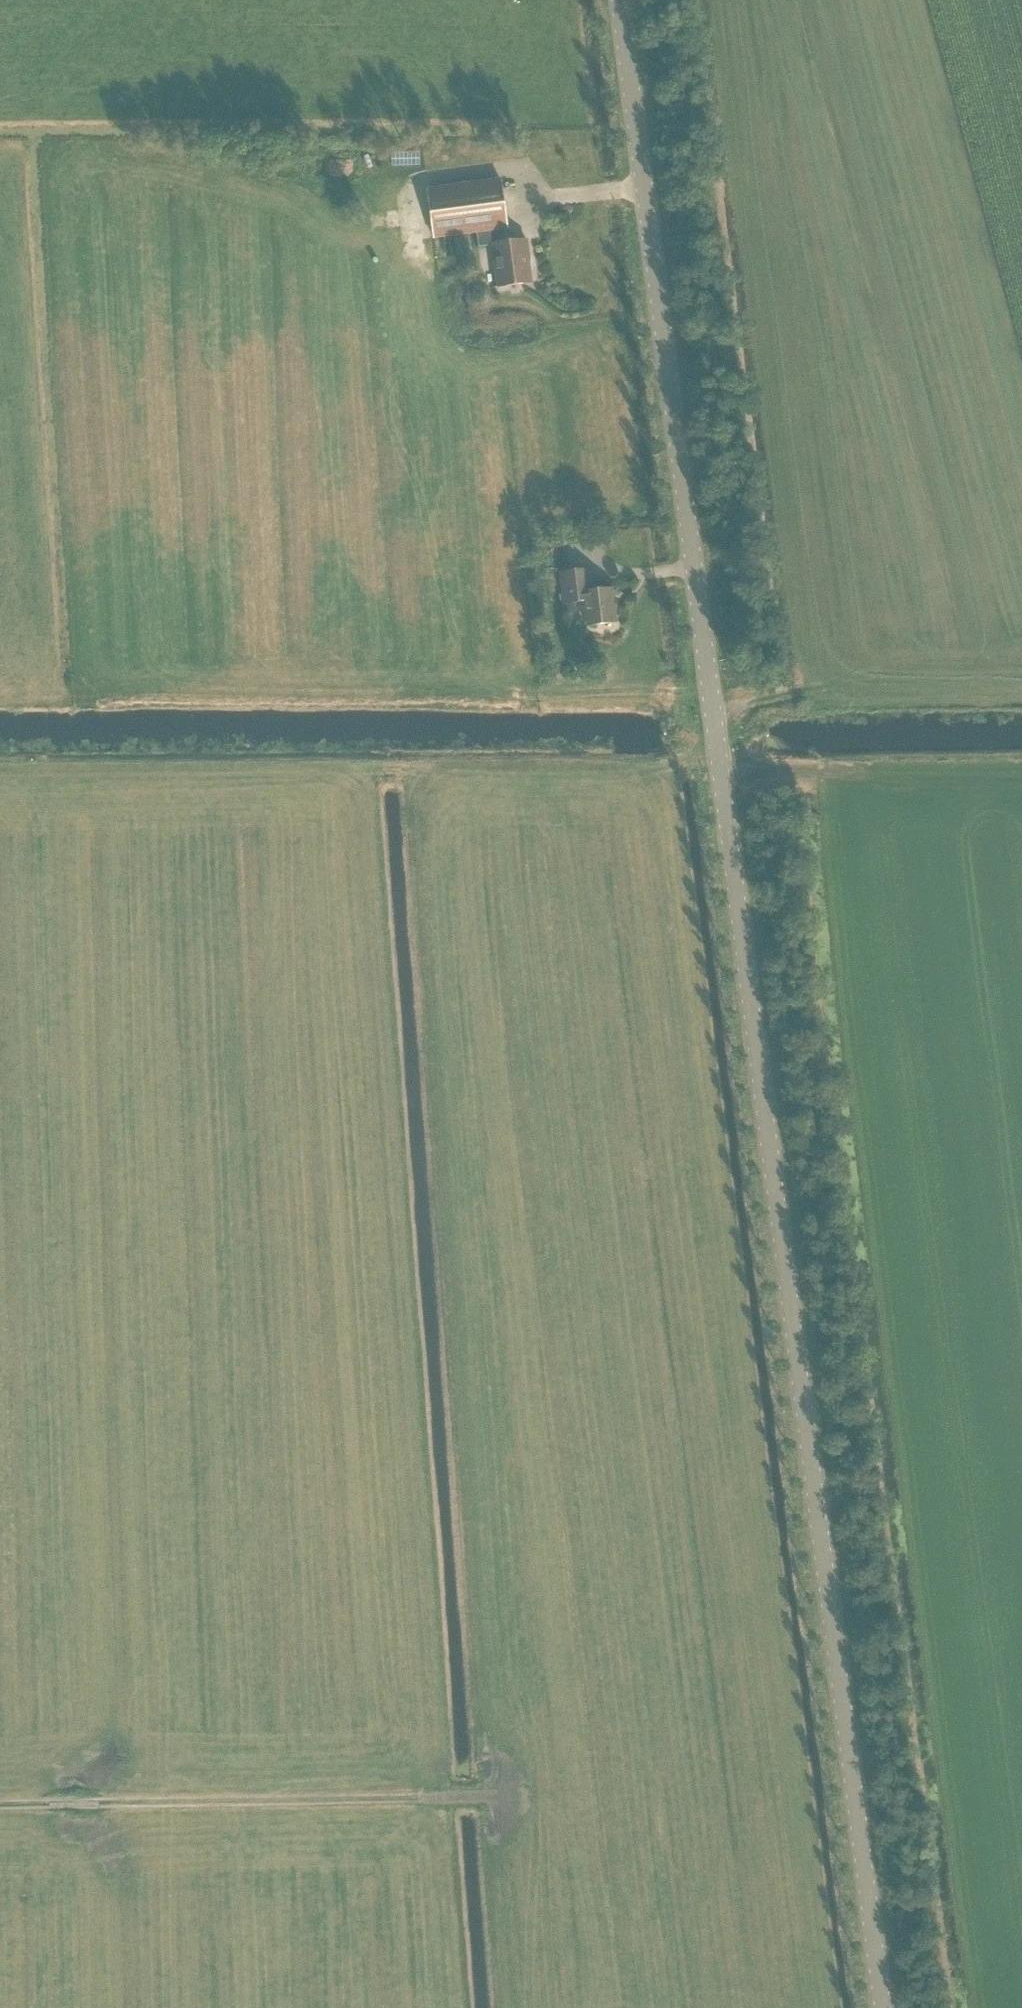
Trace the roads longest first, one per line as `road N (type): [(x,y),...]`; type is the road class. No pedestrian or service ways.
road 1 (tertiary): [(879,2007),(617,0)]

